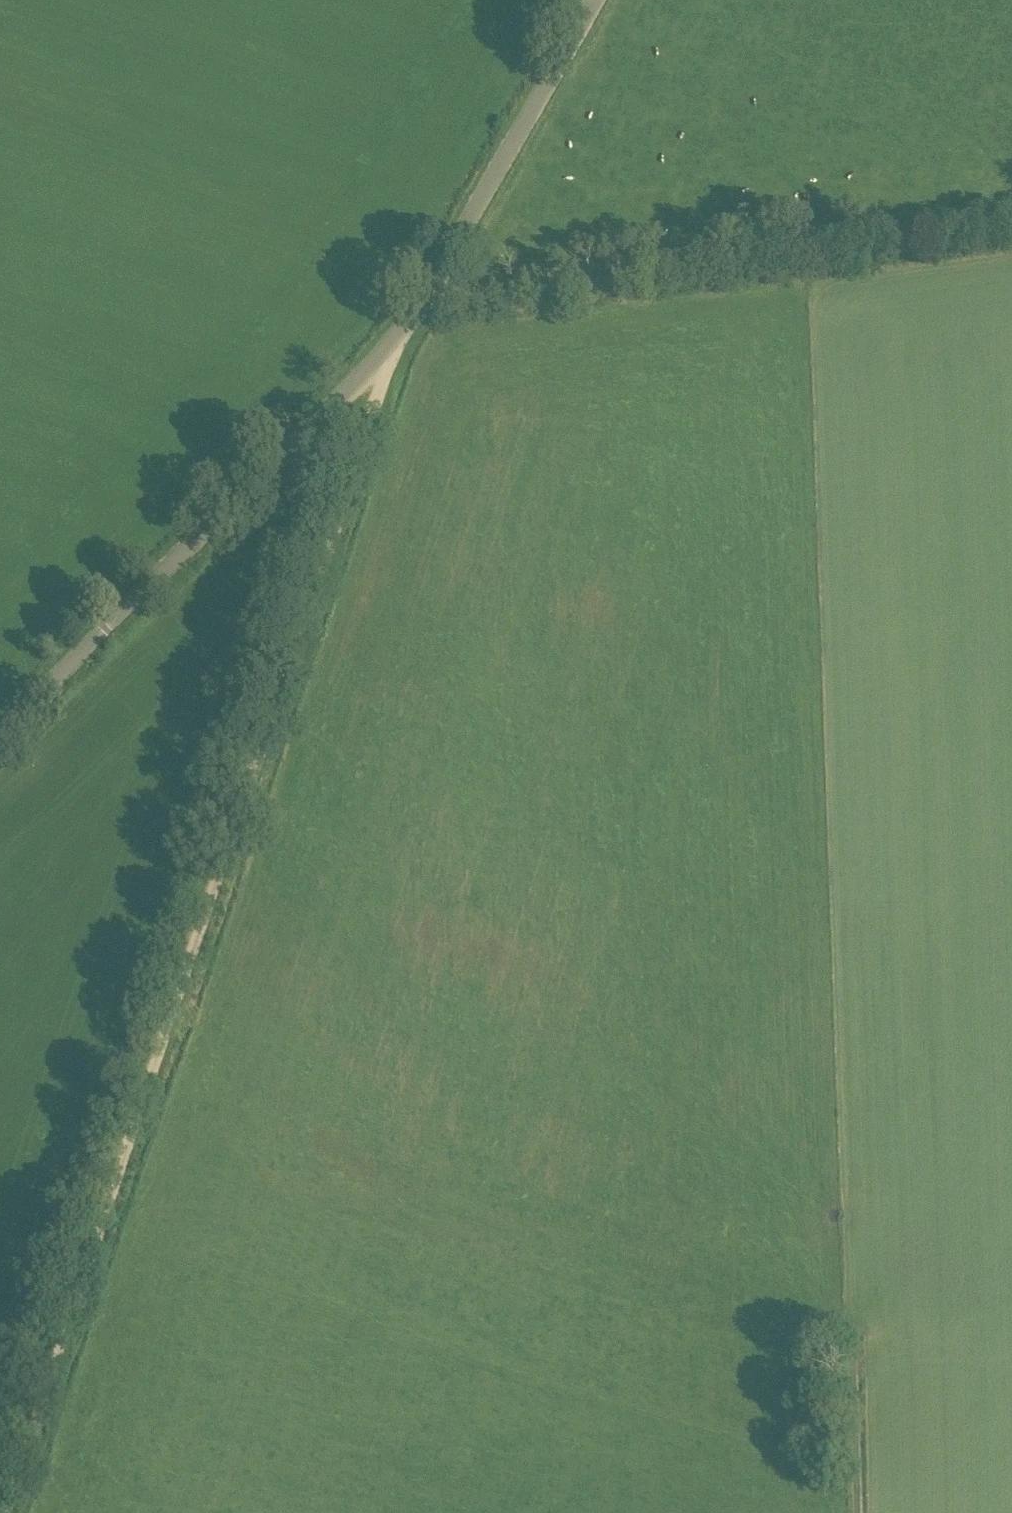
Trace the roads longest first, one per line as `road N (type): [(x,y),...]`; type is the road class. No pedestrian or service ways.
road 1 (track): [(8,1512),(416,307)]
road 2 (unclassified): [(416,307),(1011,222)]
road 3 (tertiary): [(0,737),(380,354),(416,307)]
road 4 (tertiary): [(416,307),(592,0)]

